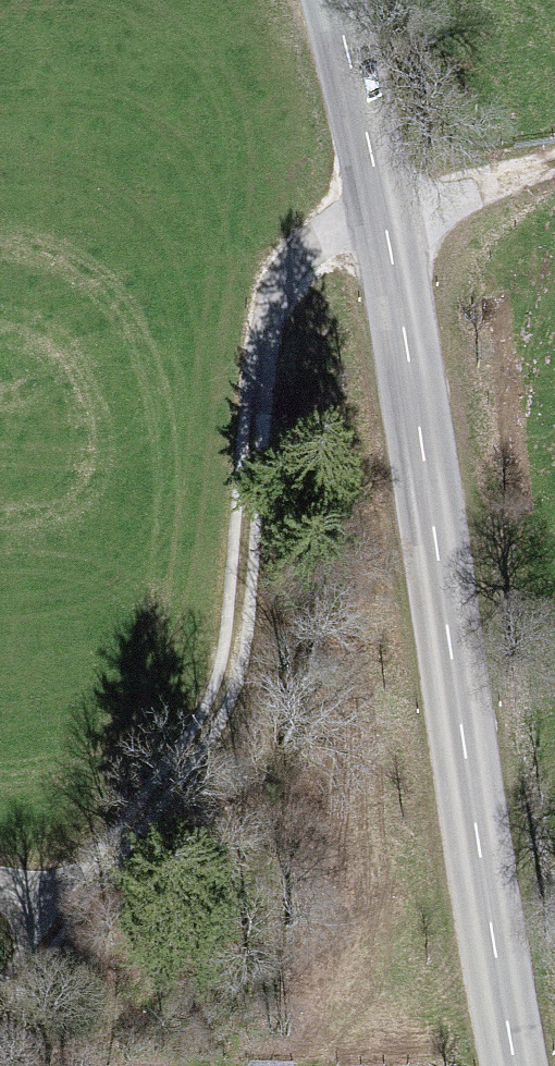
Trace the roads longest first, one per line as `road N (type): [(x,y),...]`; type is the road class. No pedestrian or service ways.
road 1 (tertiary): [(332,0),(385,215),(516,1065)]
road 2 (track): [(0,1003),(214,716),(240,599),(269,311),(302,253),(324,234),(385,215)]
road 3 (track): [(554,168),(385,215)]

